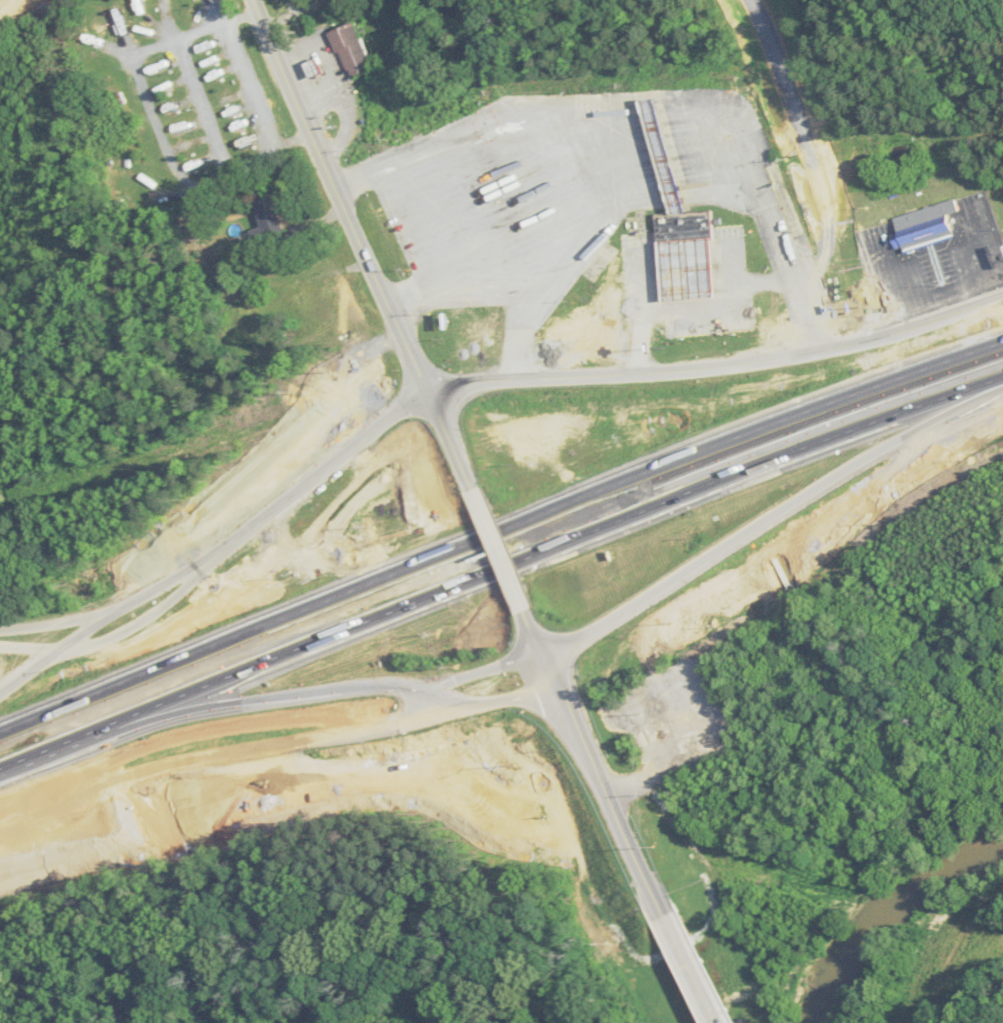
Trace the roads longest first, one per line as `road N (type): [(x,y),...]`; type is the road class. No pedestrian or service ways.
road 1 (motorway): [(0,770),(1002,375)]
road 2 (motorway): [(1002,337),(751,426),(0,730)]
road 3 (motorway): [(1002,285),(413,400)]
road 4 (motorway): [(0,801),(543,693)]
road 5 (motorway): [(543,693),(654,638),(1002,416)]
road 6 (motorway): [(413,400),(0,689)]
road 7 (tertiary): [(252,0),(413,400)]
road 8 (residential): [(766,0),(846,243)]
road 9 (tertiary): [(654,911),(543,693)]
road 10 (residential): [(183,194),(134,56)]
road 11 (residential): [(230,171),(178,39)]
road 12 (residential): [(183,194),(310,133)]
road 13 (residential): [(281,147),(232,20)]
road 14 (residential): [(134,56),(256,11)]
road 15 (tertiary): [(713,1022),(654,911)]

